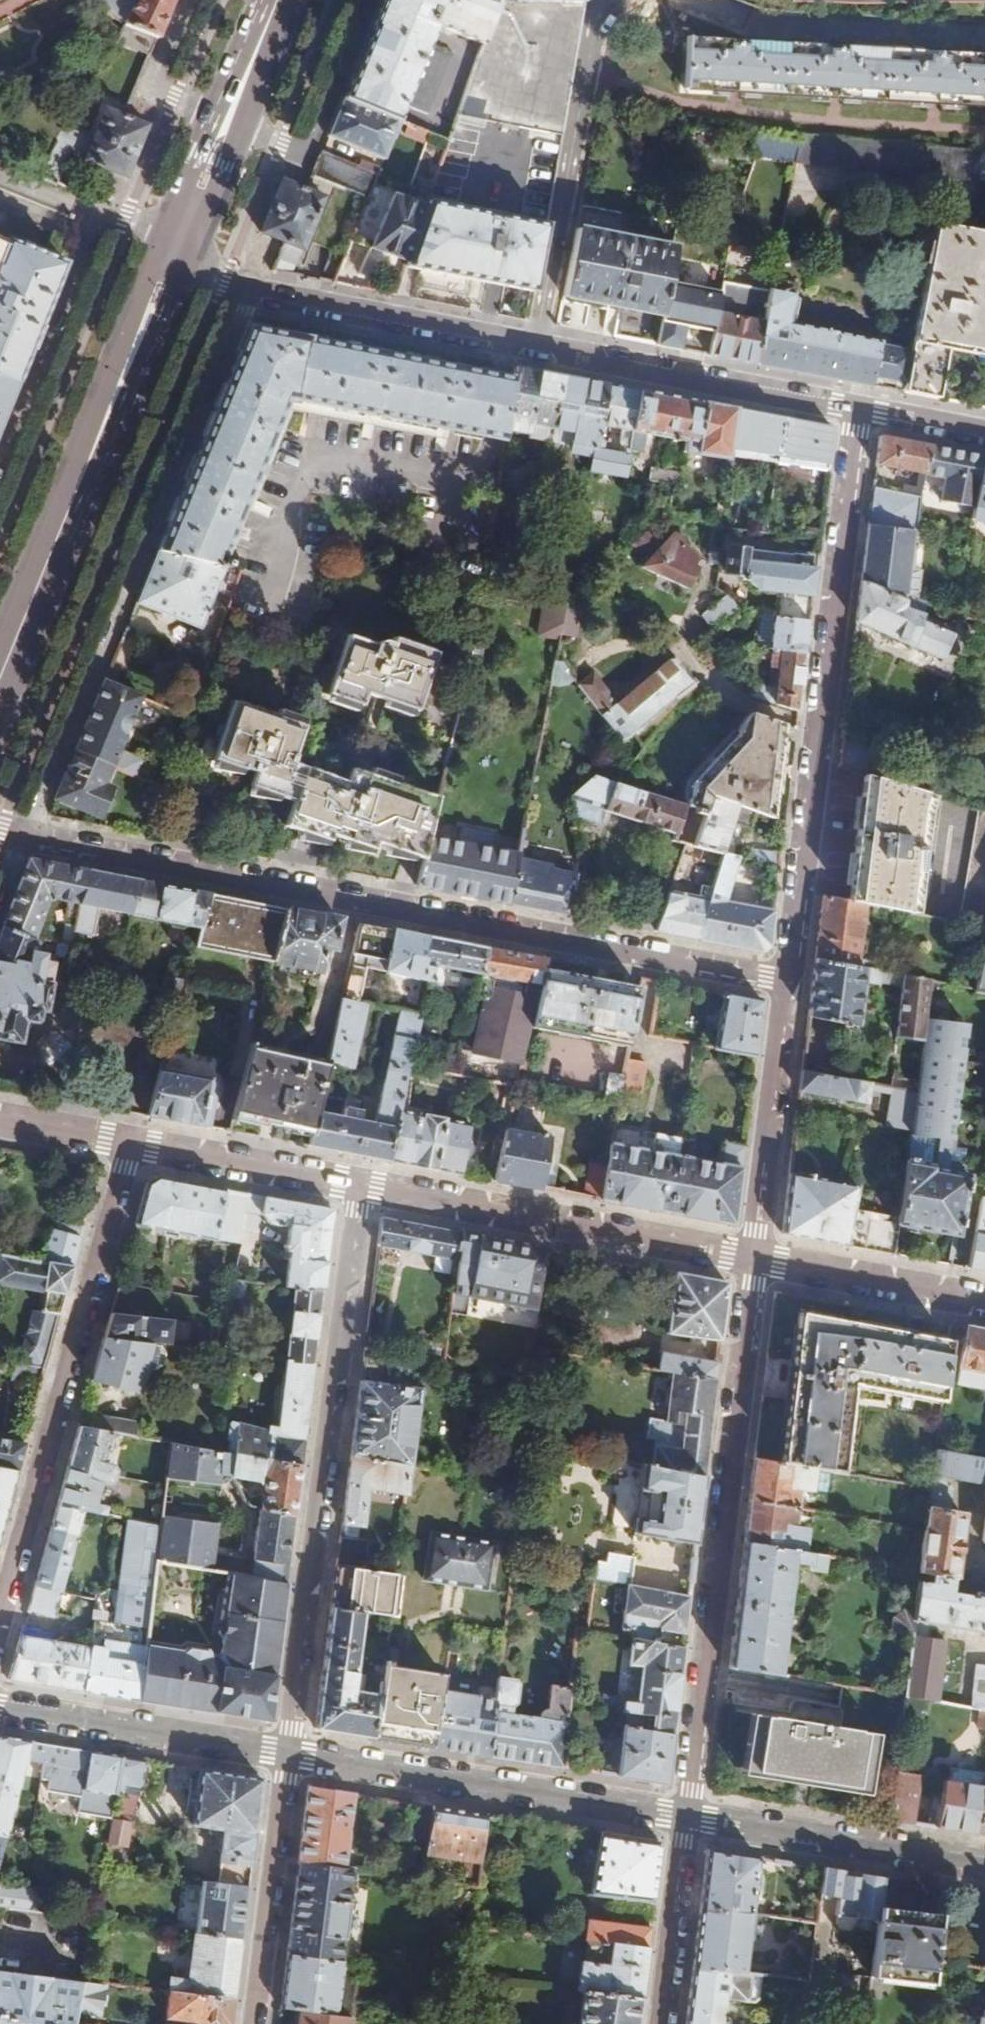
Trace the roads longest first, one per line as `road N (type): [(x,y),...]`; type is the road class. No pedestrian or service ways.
road 1 (residential): [(787,981),(0,829)]
road 2 (residential): [(855,410),(256,294),(172,263)]
road 3 (residential): [(855,410),(787,981)]
road 4 (residential): [(359,1186),(287,1752)]
road 5 (residential): [(752,1255),(686,1816)]
road 6 (residential): [(0,1611),(131,1145)]
road 7 (primary): [(0,681),(172,263)]
road 8 (residential): [(686,1816),(287,1752)]
road 9 (residential): [(359,1186),(752,1255)]
road 10 (residential): [(984,1864),(686,1816)]
road 11 (residential): [(287,1752),(0,1707)]
road 12 (primary): [(172,263),(278,0)]
road 13 (residential): [(787,981),(752,1255)]
road 14 (residential): [(287,1752),(250,2023)]
road 15 (residential): [(752,1255),(984,1302)]
road 16 (residential): [(131,1145),(359,1186)]
road 17 (residential): [(686,1816),(659,2023)]
road 18 (residential): [(0,1121),(131,1145)]
road 19 (residential): [(984,435),(855,410)]

